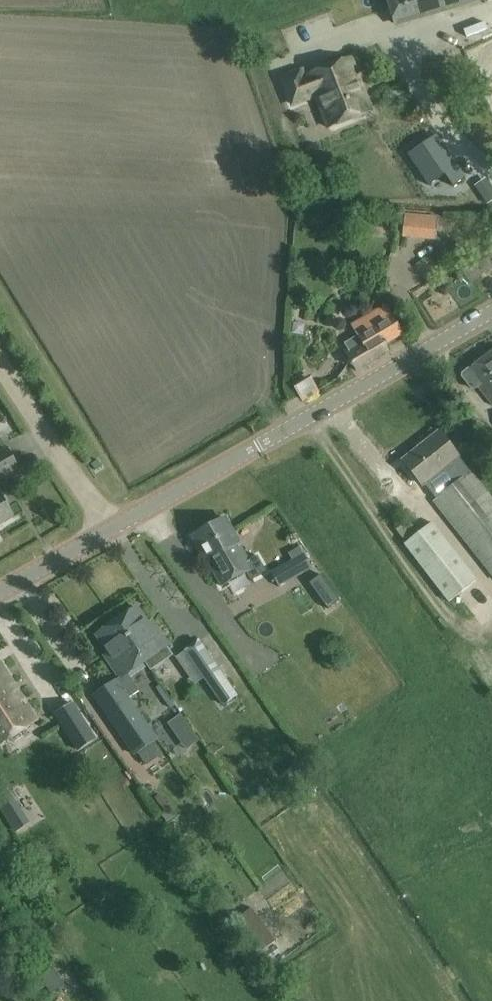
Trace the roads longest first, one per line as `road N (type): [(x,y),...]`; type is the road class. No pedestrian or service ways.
road 1 (tertiary): [(0,591),(491,310)]

